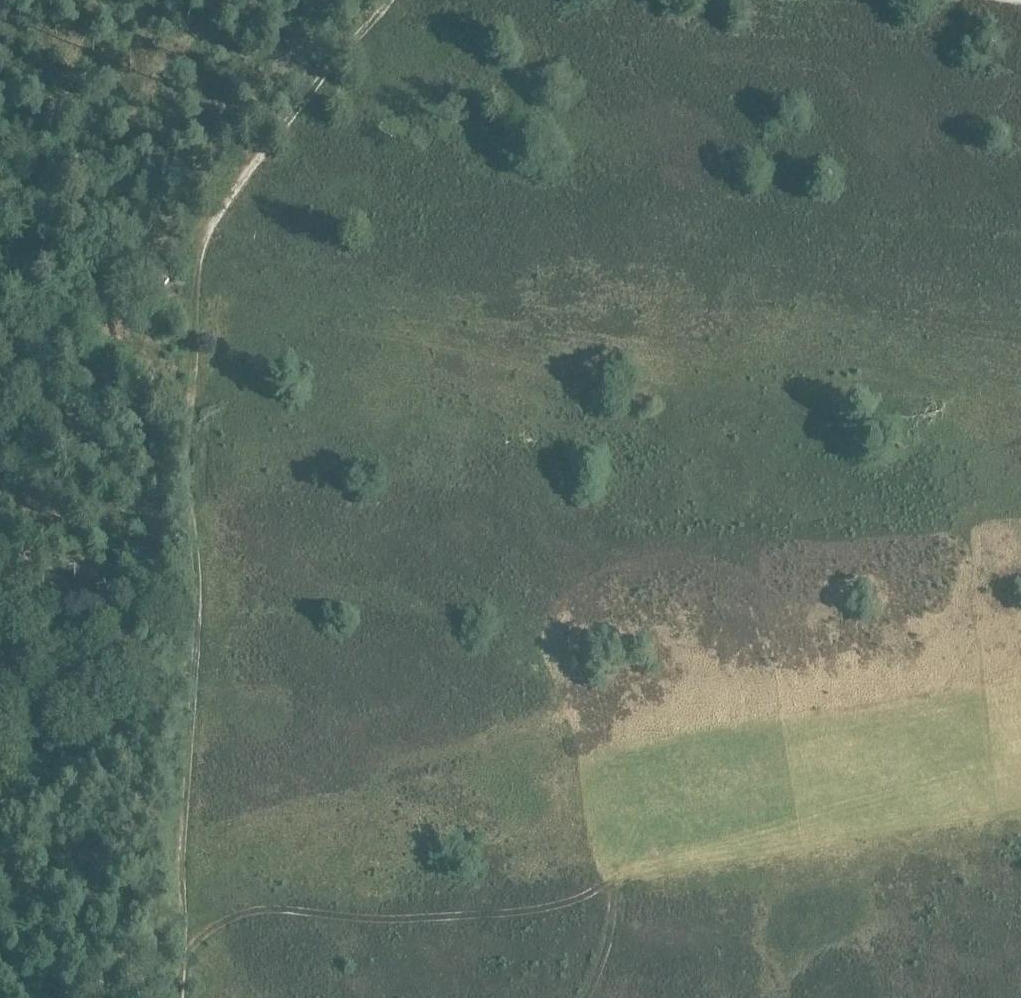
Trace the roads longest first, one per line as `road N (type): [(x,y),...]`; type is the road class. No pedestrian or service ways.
road 1 (track): [(173,997),(205,253),(374,0)]

